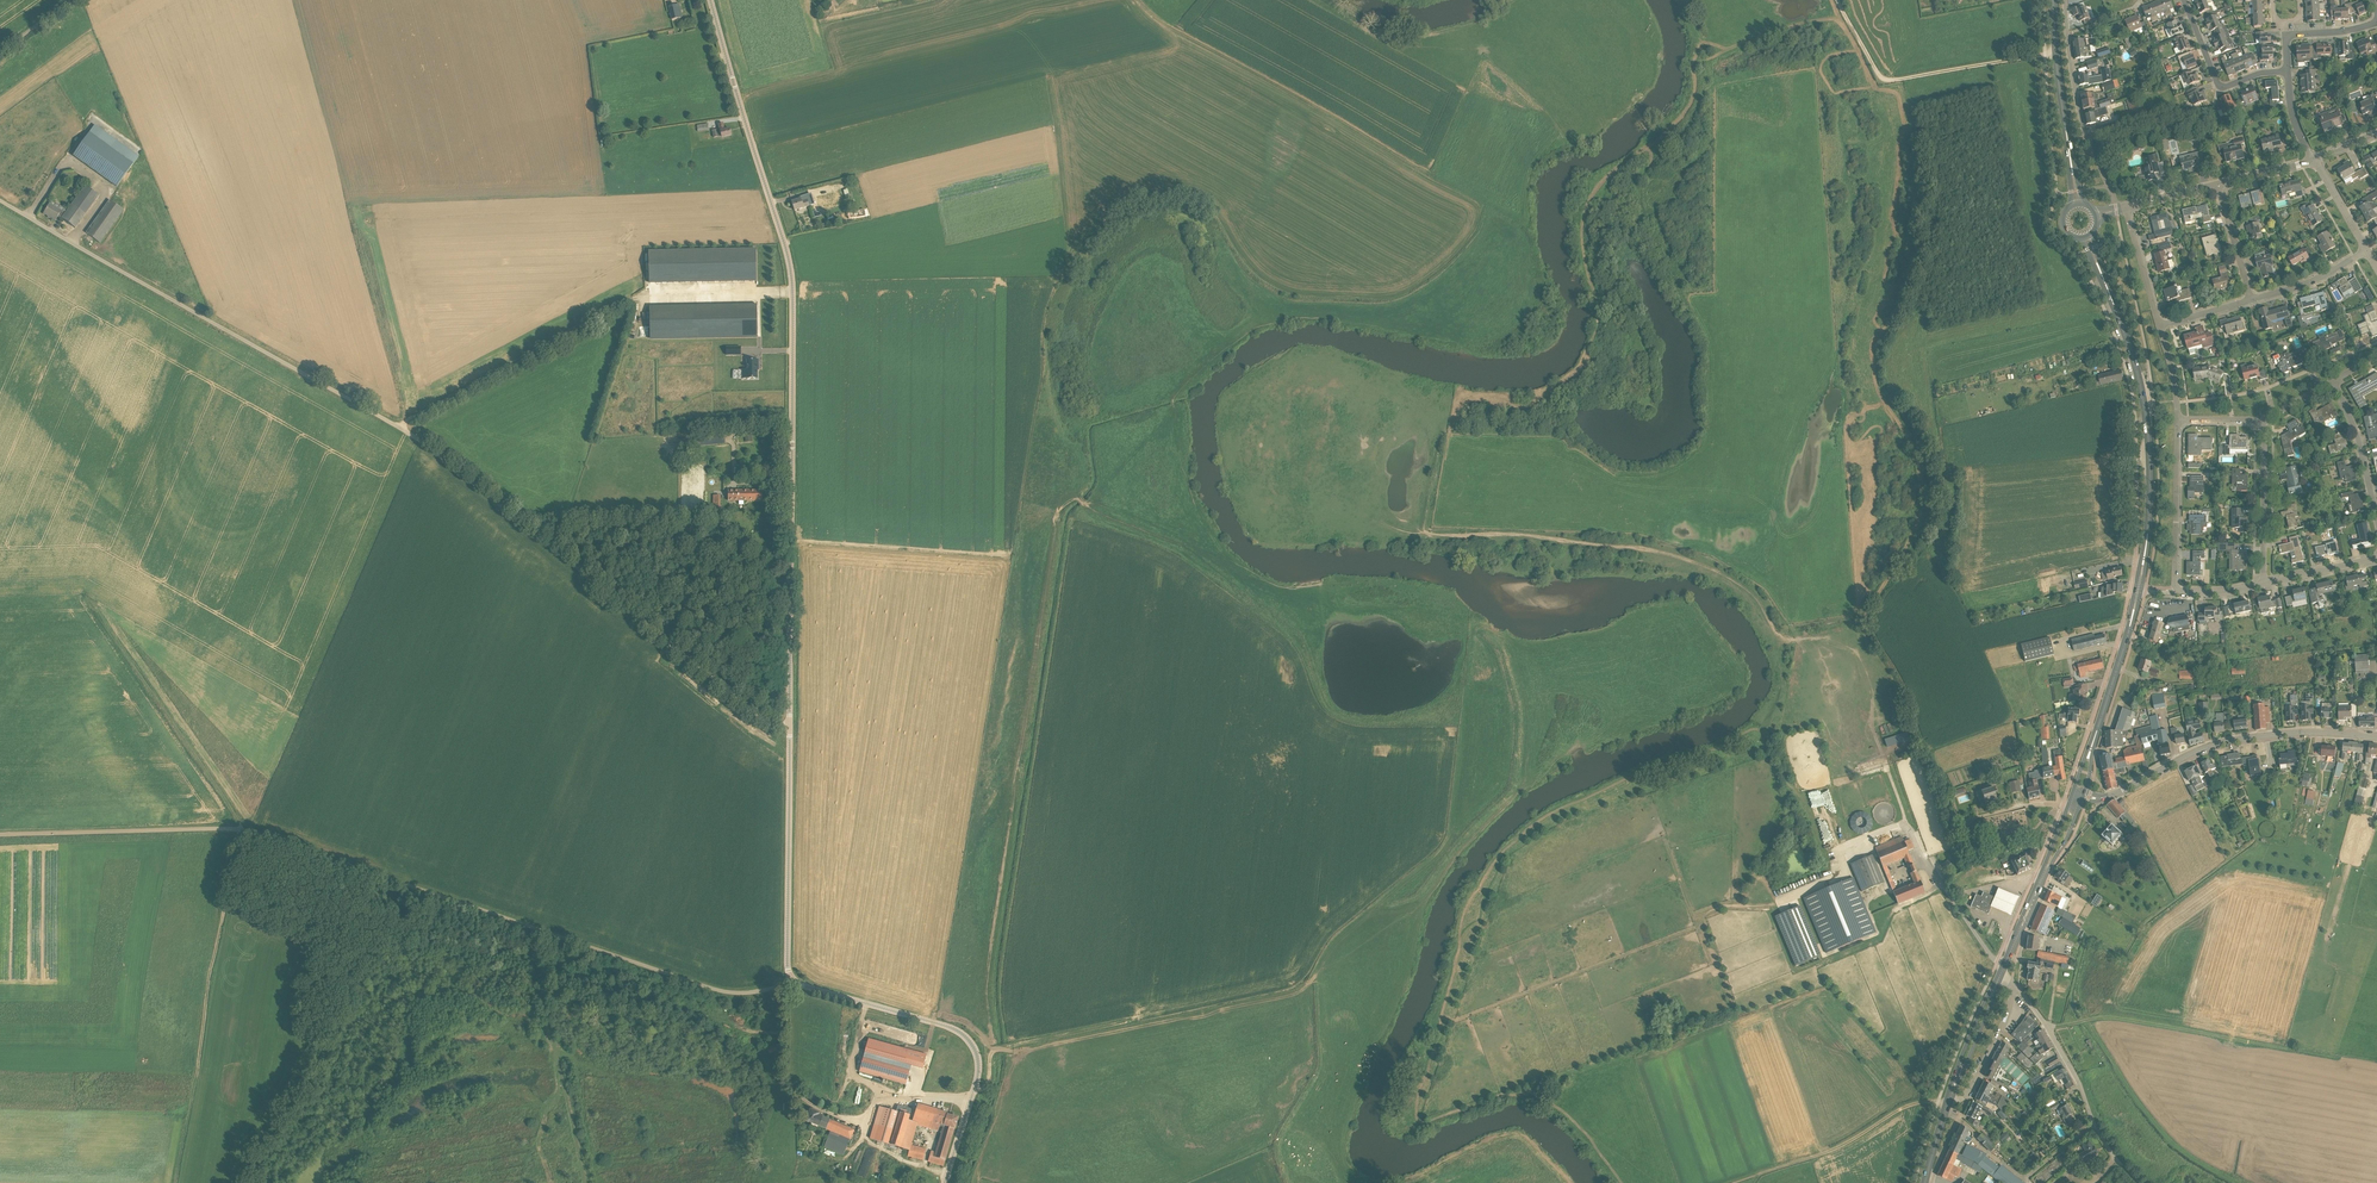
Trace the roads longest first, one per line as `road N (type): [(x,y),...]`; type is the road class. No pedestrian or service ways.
road 1 (unclassified): [(793,725),(759,716),(468,475),(400,427),(0,198)]
road 2 (unclassified): [(792,981),(761,994),(728,991),(242,829),(0,835)]
road 3 (residential): [(793,725),(792,282),(711,0)]
road 4 (track): [(175,1182),(229,875),(244,830),(84,596)]
road 5 (track): [(1497,211),(1185,39),(1137,0)]
road 6 (track): [(1319,971),(1301,991),(1019,1052),(996,1051),(989,1083),(974,1092)]
road 7 (primary): [(2138,590),(2150,502),(2144,403),(2087,237)]
road 8 (residential): [(942,1182),(978,1082),(976,1045),(947,1027),(792,981)]
road 9 (track): [(2328,1058),(2114,1018),(2048,1027)]
road 10 (tertiary): [(2125,788),(2232,741),(2298,733),(2376,737)]
road 11 (track): [(532,928),(585,1182)]
road 12 (residential): [(792,981),(793,725)]
road 13 (track): [(2056,54),(1891,81),(1881,77),(1846,14)]
road 14 (track): [(1736,1182),(1842,1145),(1900,1109),(1938,1101)]
road 15 (residential): [(2116,210),(2077,105),(2065,0)]
road 16 (primary): [(2077,204),(2054,0)]
road 17 (unclassified): [(2100,1134),(2048,1027),(2012,985)]
road 18 (residential): [(2175,588),(2179,420)]
road 19 (residential): [(2265,584),(2265,419)]
road 20 (residential): [(2185,0),(2217,83),(2288,72)]
road 21 (primary): [(1947,1103),(2002,971)]
road 22 (residential): [(1947,1103),(1969,1096),(2008,1012),(2012,985)]
road 23 (residential): [(2376,517),(2335,382)]
road 24 (primary): [(2101,719),(2138,590)]
road 25 (residential): [(2251,300),(2322,278),(2368,251)]
road 26 (residential): [(2161,326),(2125,207)]
road 27 (residential): [(2251,300),(2218,184)]

